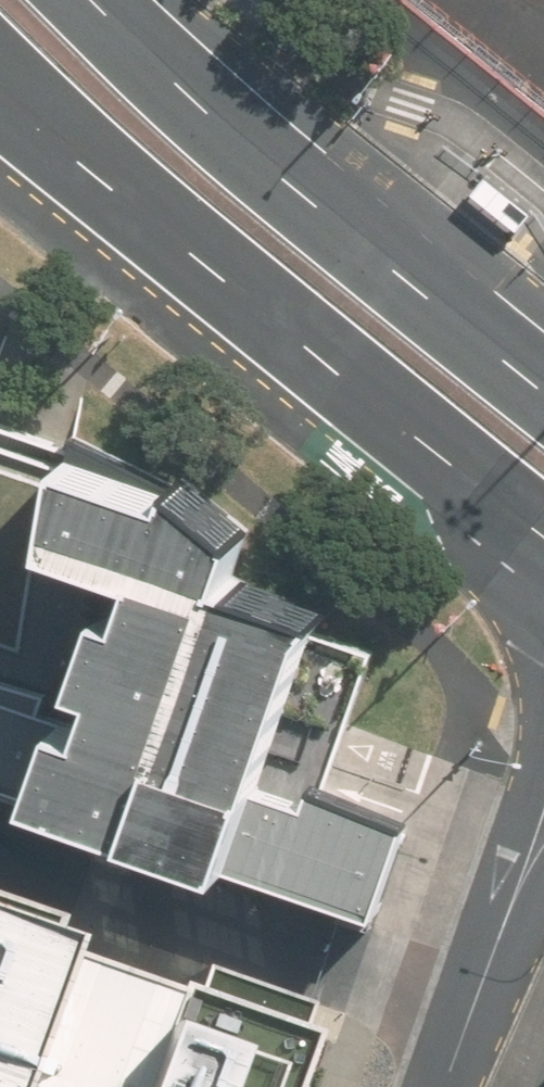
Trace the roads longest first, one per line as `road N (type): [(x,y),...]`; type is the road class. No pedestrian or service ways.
road 1 (primary): [(508,514),(0,84)]
road 2 (primary): [(169,0),(543,314)]
road 3 (residential): [(497,945),(537,758),(543,677),(508,514)]
road 4 (residential): [(497,945),(447,1086)]

